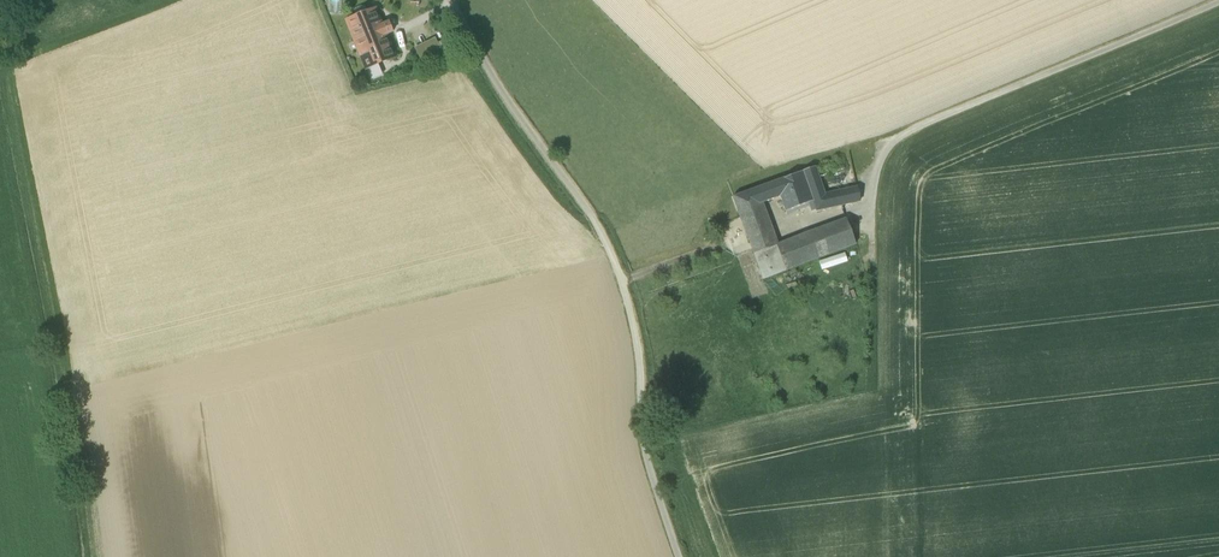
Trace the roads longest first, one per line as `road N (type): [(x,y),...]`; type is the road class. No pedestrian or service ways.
road 1 (unclassified): [(678,556),(647,462),(638,350),(624,292),(599,229),(508,101),(451,0)]
road 2 (residential): [(1218,2),(890,142),(876,181),(873,254)]

